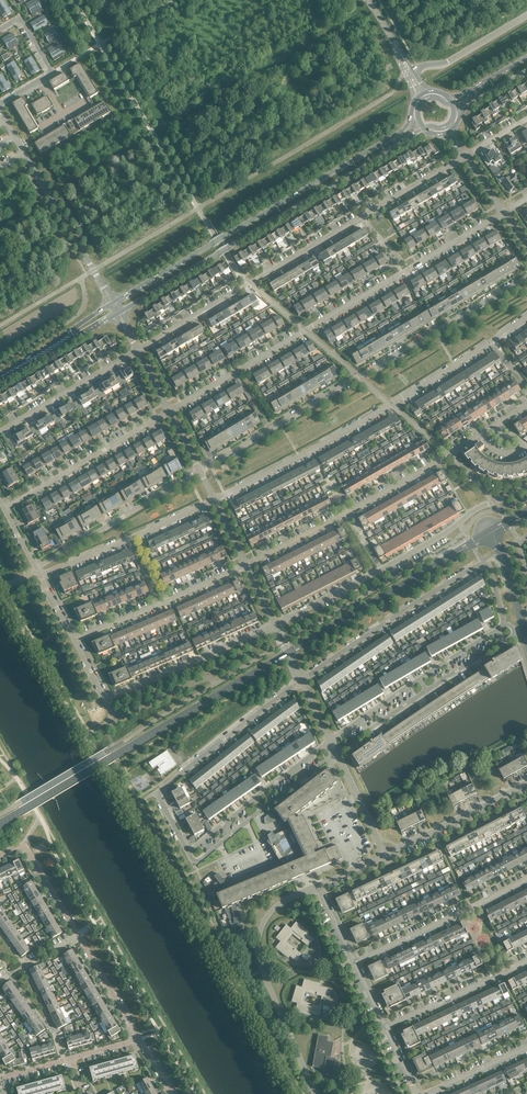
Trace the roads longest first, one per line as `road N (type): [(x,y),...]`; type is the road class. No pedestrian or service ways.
road 1 (residential): [(168,412),(504,212)]
road 2 (residential): [(199,471),(526,276)]
road 3 (residential): [(137,349),(465,156)]
road 4 (residential): [(215,501),(391,404),(526,317)]
road 5 (secondary): [(415,99),(405,129),(124,297)]
road 6 (residential): [(245,564),(526,406)]
road 7 (secondary): [(130,306),(403,143)]
road 8 (residential): [(274,625),(526,486)]
road 9 (residential): [(74,639),(107,698),(274,625)]
road 10 (residential): [(191,852),(158,797),(162,789),(301,681)]
road 11 (residential): [(318,887),(271,911),(258,950),(315,1093)]
road 12 (residential): [(140,1041),(25,849)]
road 13 (residential): [(301,681),(483,564)]
road 14 (unclassified): [(99,280),(0,113)]
road 15 (residential): [(5,509),(168,412)]
road 16 (residential): [(41,576),(215,501)]
road 17 (residential): [(37,569),(199,471)]
road 18 (residential): [(356,962),(526,880)]
road 19 (residential): [(74,639),(245,564)]
road 20 (residential): [(0,432),(137,349)]
road 21 (residential): [(526,783),(385,857)]
road 22 (residential): [(385,1028),(526,960)]
road 23 (unclassified): [(0,103),(51,72),(20,18),(0,30)]
road 24 (unclassified): [(413,71),(446,62),(526,14)]
road 25 (residential): [(428,690),(512,637),(514,629),(504,624)]

